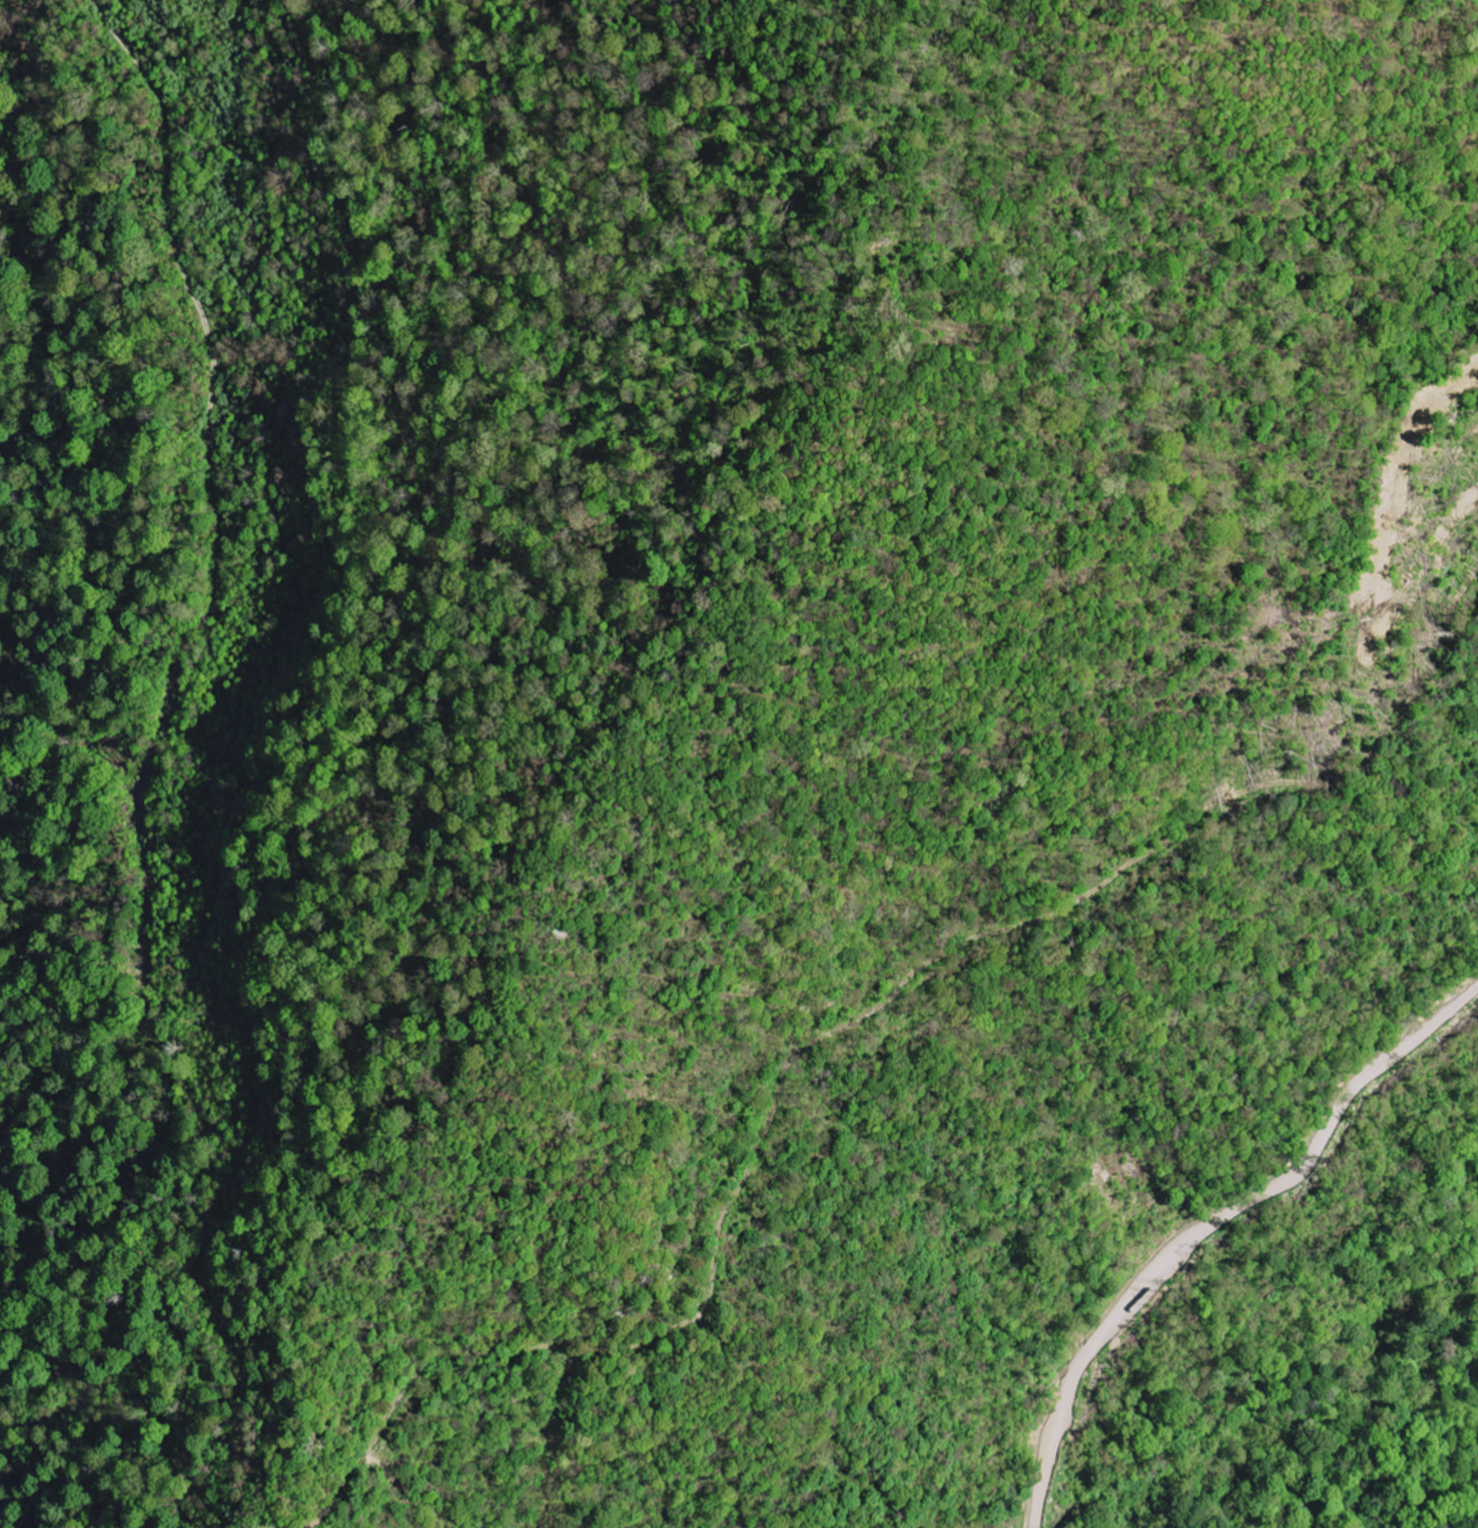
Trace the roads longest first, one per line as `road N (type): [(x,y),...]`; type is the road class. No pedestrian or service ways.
road 1 (residential): [(1106,1527),(1146,1337),(1265,1185),(1477,1009)]

